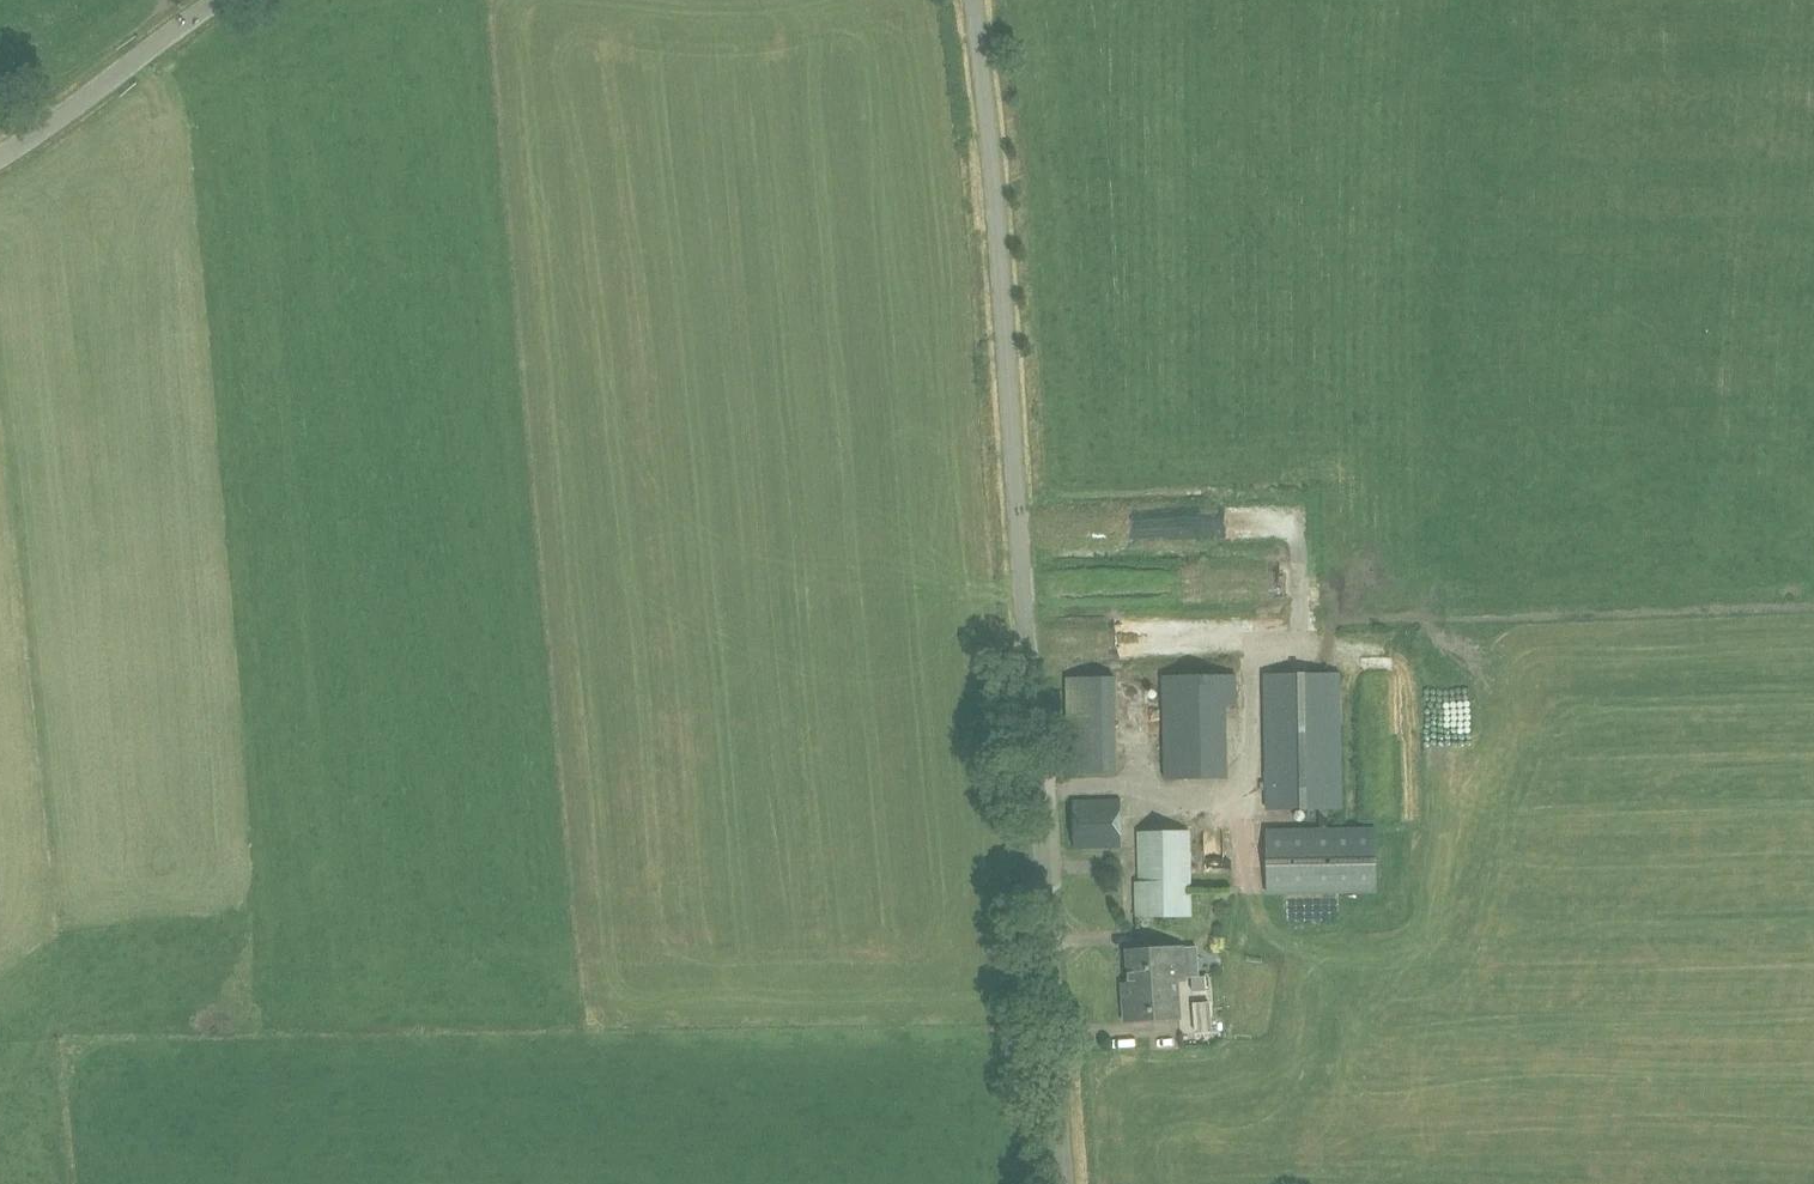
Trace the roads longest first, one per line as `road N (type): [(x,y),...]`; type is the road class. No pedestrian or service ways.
road 1 (unclassified): [(1072,1183),(998,224),(973,0)]
road 2 (unclassified): [(0,155),(215,0)]

